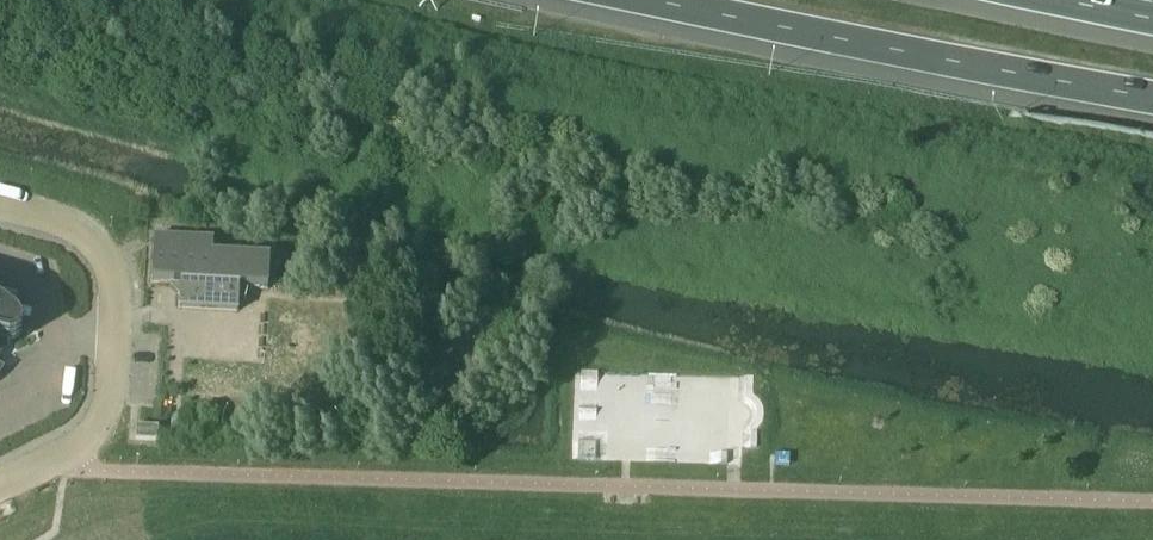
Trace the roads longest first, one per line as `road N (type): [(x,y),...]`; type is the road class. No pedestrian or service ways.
road 1 (motorway): [(644,0),(1152,97)]
road 2 (unclassified): [(0,205),(78,227),(104,253),(118,291),(115,382),(93,430),(67,454),(0,486)]

